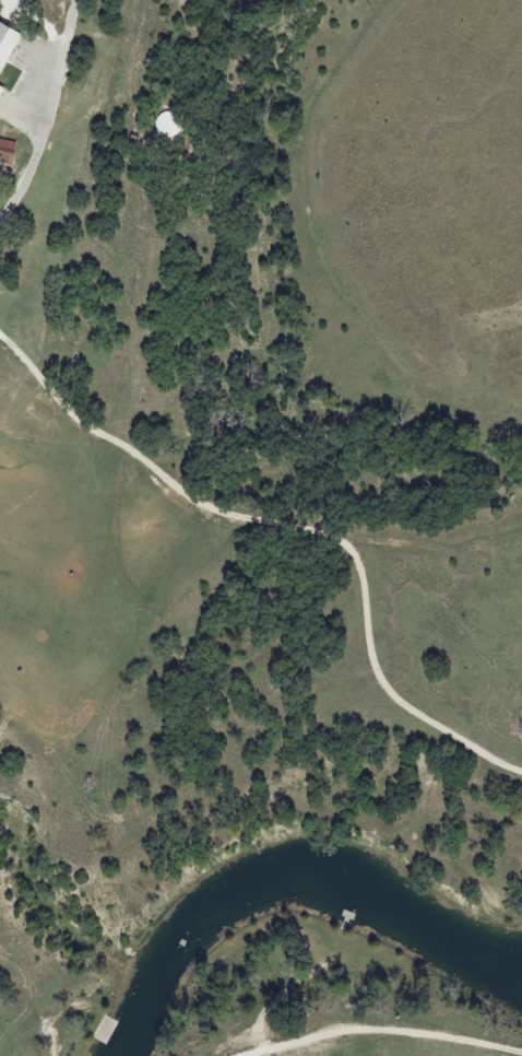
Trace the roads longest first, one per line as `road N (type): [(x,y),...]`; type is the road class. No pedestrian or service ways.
road 1 (residential): [(0,223),(37,160),(77,0)]

